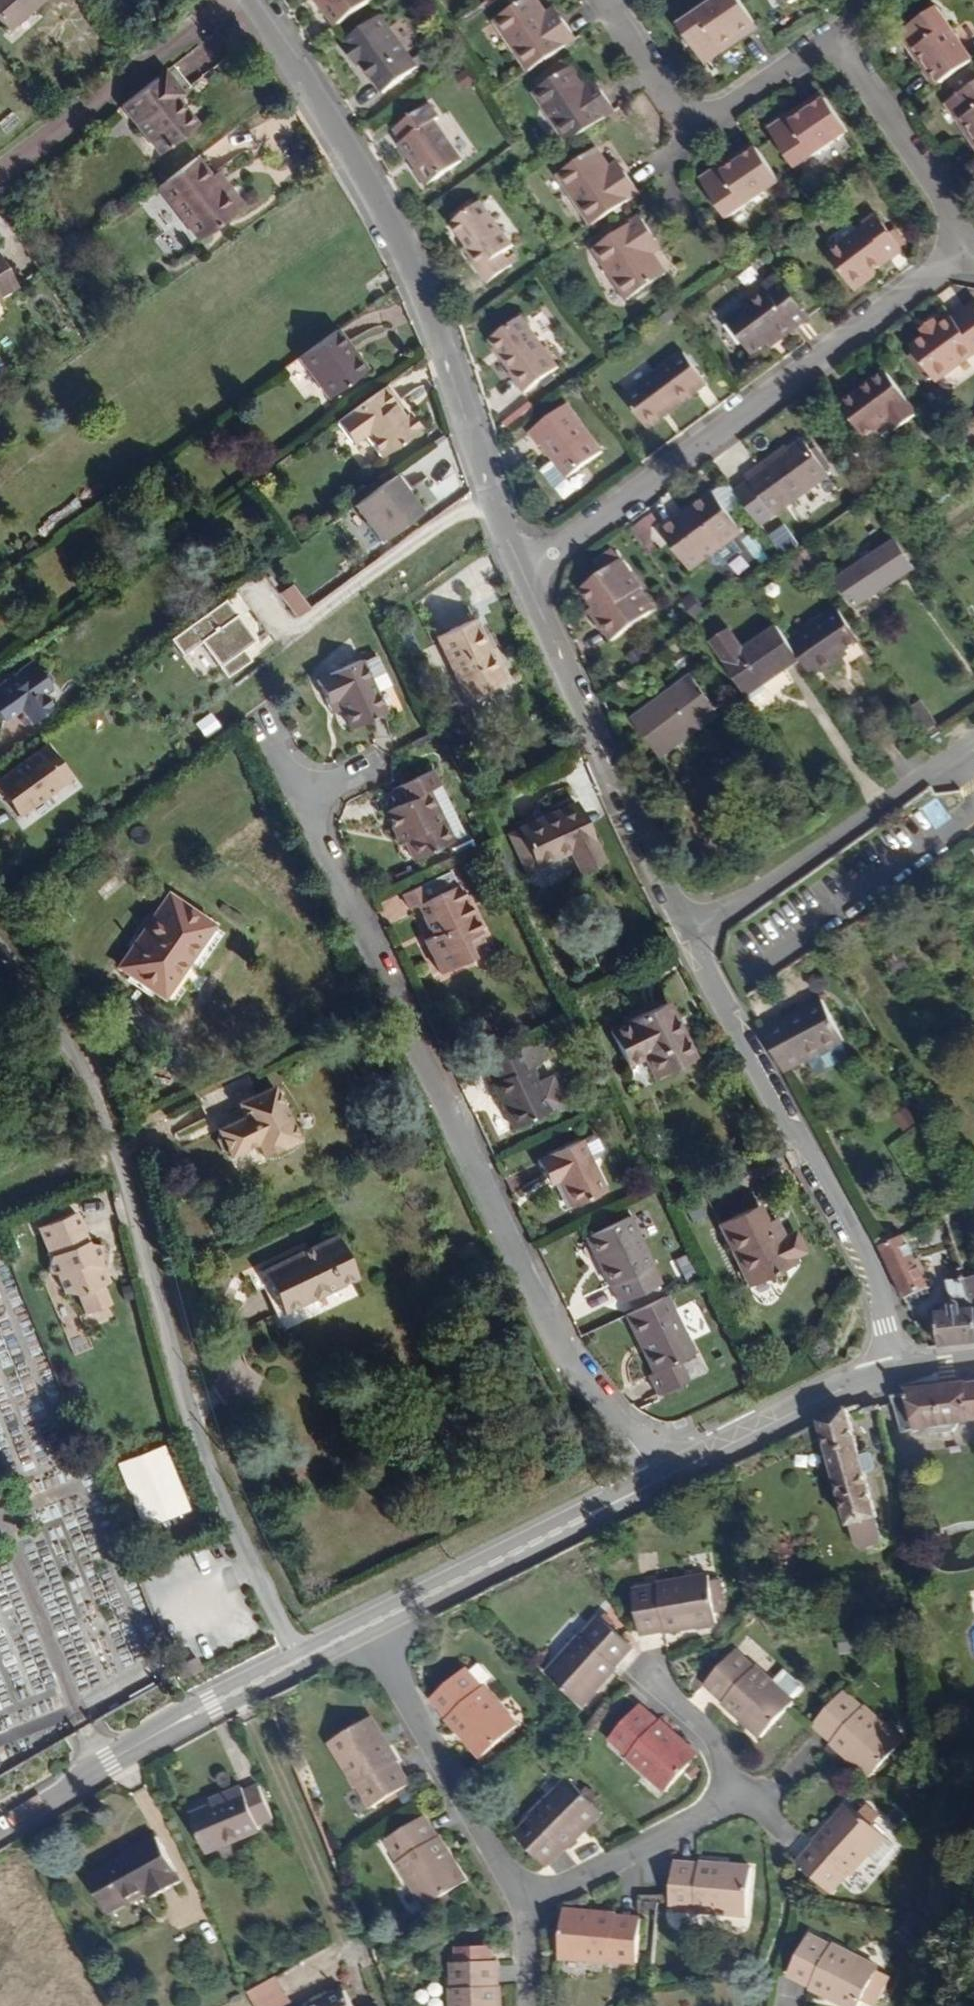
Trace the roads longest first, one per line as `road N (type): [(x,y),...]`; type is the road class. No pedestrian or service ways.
road 1 (residential): [(660,1478),(559,1355),(260,725)]
road 2 (residential): [(295,1662),(194,1454),(84,1086),(0,963)]
road 3 (residential): [(525,572),(403,272),(245,0)]
road 4 (residential): [(525,572),(971,245)]
road 5 (residential): [(897,1371),(879,1299),(689,938)]
road 6 (residential): [(689,938),(525,572)]
road 7 (residential): [(689,938),(973,741)]
road 8 (secondary): [(295,1662),(0,1827)]
road 9 (secondary): [(660,1478),(376,1622)]
road 10 (residential): [(376,1622),(526,1898)]
road 11 (residential): [(612,0),(685,125),(829,40)]
road 12 (residential): [(0,173),(217,0)]
road 13 (secondary): [(897,1371),(812,1402),(660,1478)]
road 14 (residential): [(829,40),(971,245)]
road 15 (residential): [(526,1898),(731,1798)]
road 16 (residential): [(731,1798),(710,1738),(646,1670)]

